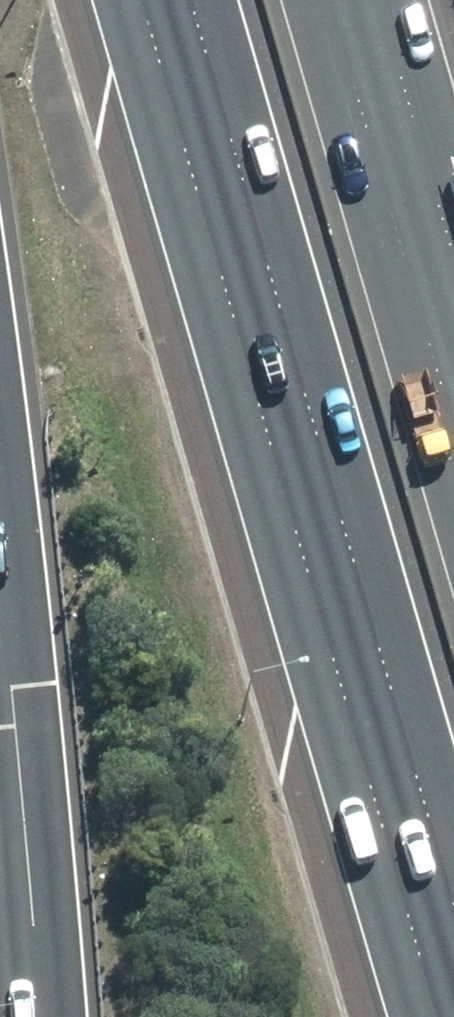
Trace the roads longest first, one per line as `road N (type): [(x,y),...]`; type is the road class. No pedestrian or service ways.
road 1 (motorway): [(453,897),(192,0)]
road 2 (motorway): [(330,0),(453,426)]
road 3 (motorway): [(33,1016),(14,686),(0,578)]

